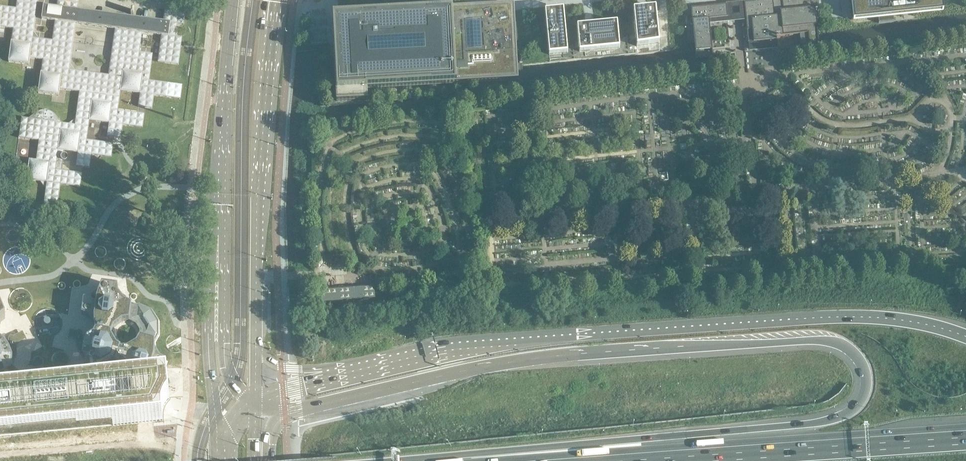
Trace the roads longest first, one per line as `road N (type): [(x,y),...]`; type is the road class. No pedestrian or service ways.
road 1 (motorway): [(285,413),(497,364),(628,349),(836,344),(862,370),(852,408),(828,420),(480,460)]
road 2 (motorway): [(965,337),(903,320),(841,316),(518,338),(326,380)]
road 3 (secondary): [(256,351),(264,80),(275,0)]
road 4 (motorway): [(965,437),(628,460)]
road 5 (secondary): [(235,0),(215,301)]
road 6 (motorway): [(217,435),(186,431),(0,450)]
road 7 (secondary): [(215,301),(210,355),(217,435)]

